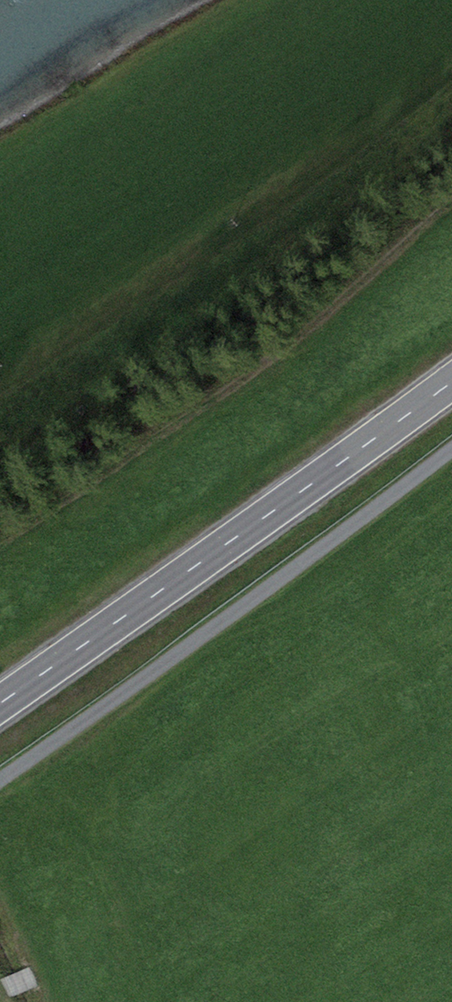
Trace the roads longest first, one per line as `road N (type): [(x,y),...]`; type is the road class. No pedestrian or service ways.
road 1 (track): [(0,551),(309,338),(451,204)]
road 2 (primary): [(451,378),(0,703)]

